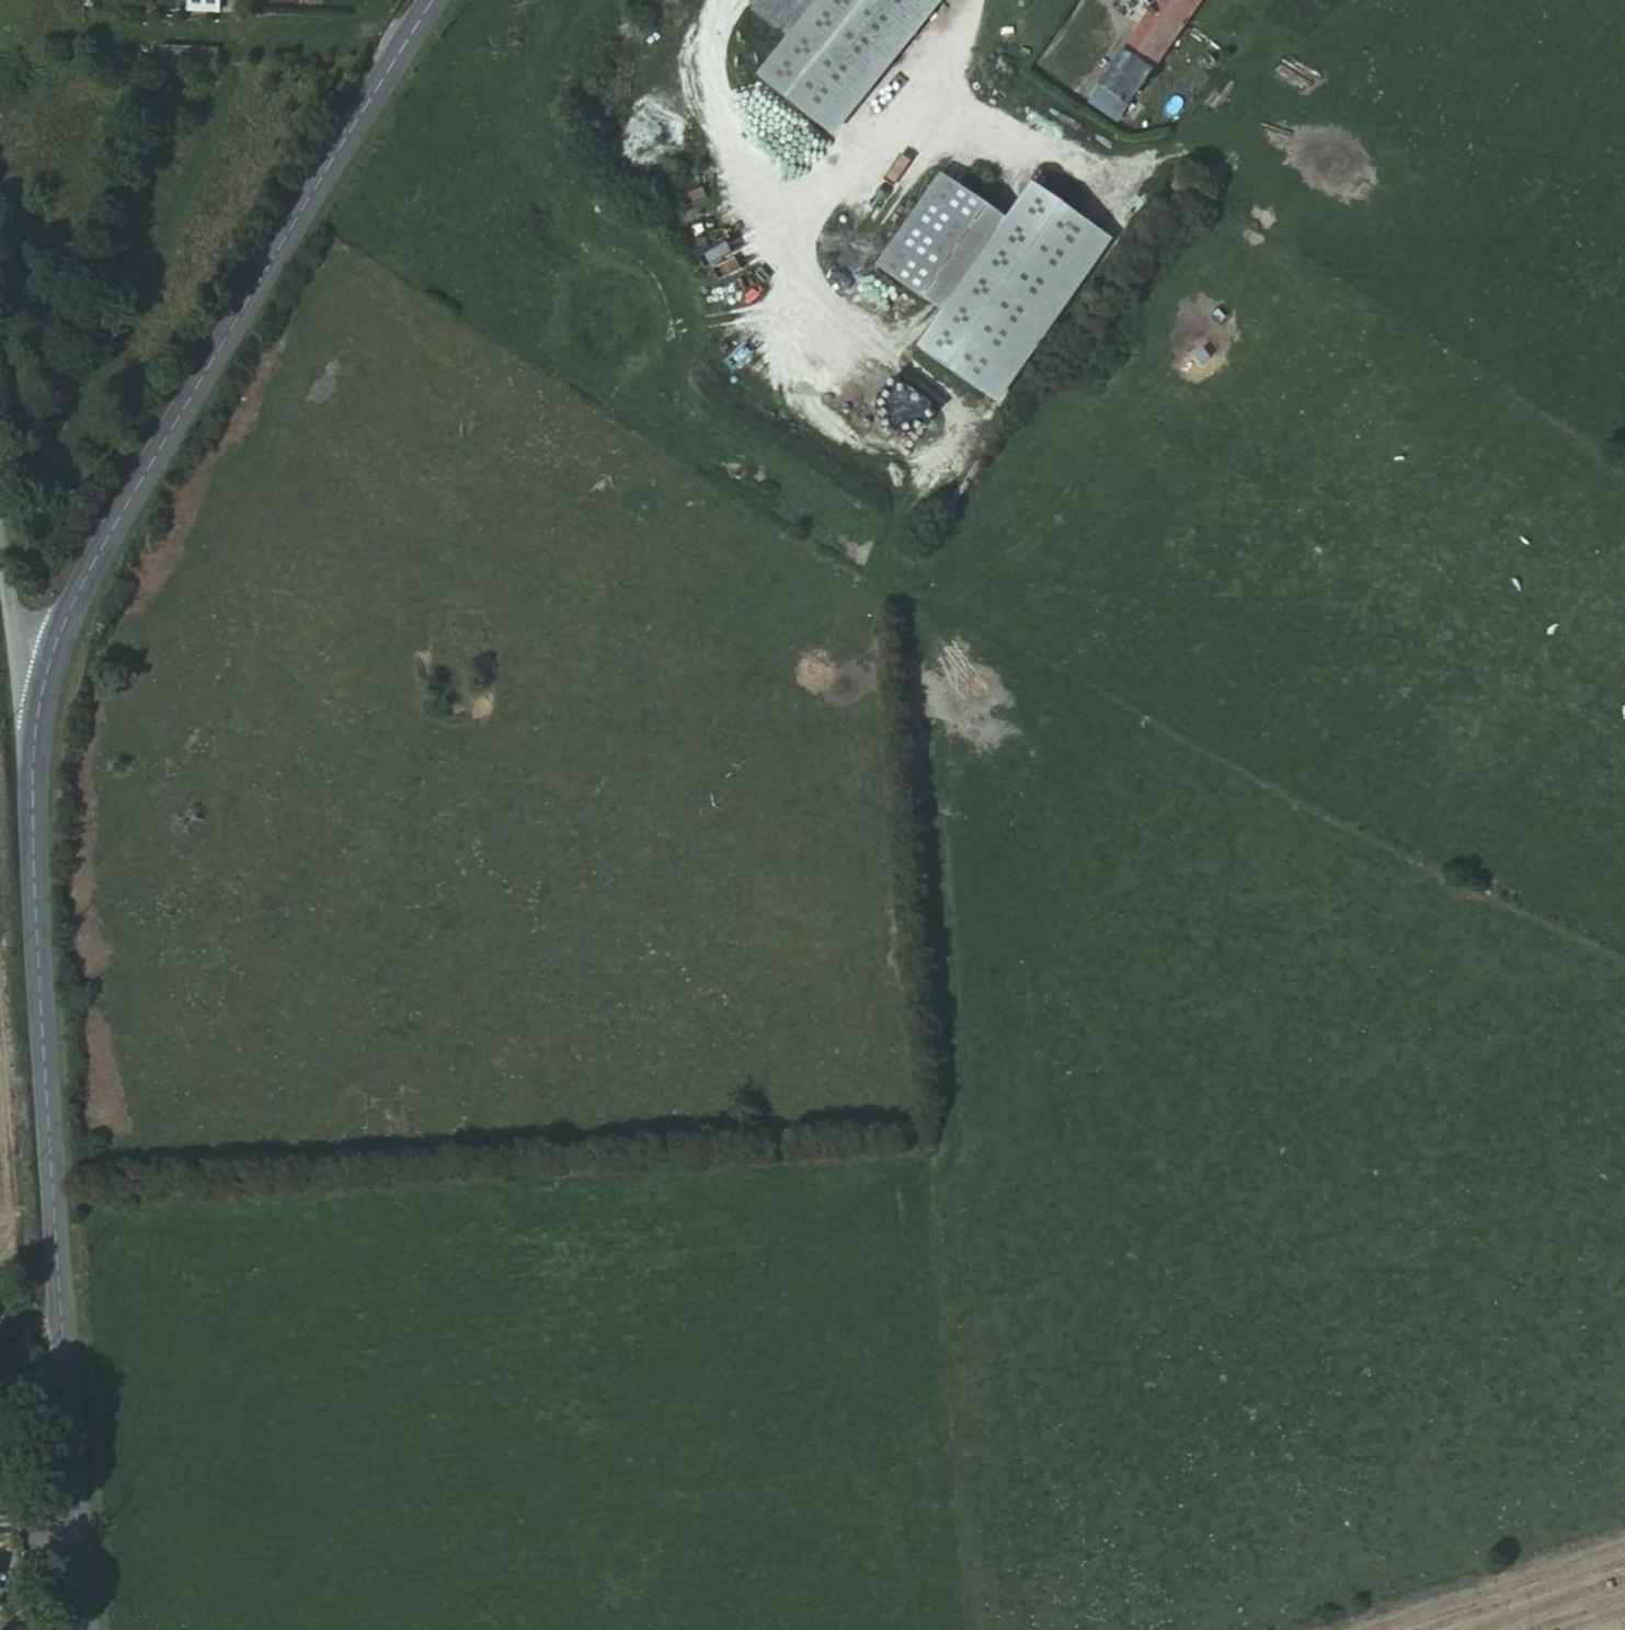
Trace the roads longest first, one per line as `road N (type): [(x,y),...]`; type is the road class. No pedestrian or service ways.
road 1 (tertiary): [(45,677),(31,832),(86,1629)]
road 2 (tertiary): [(433,0),(99,552),(45,677)]

